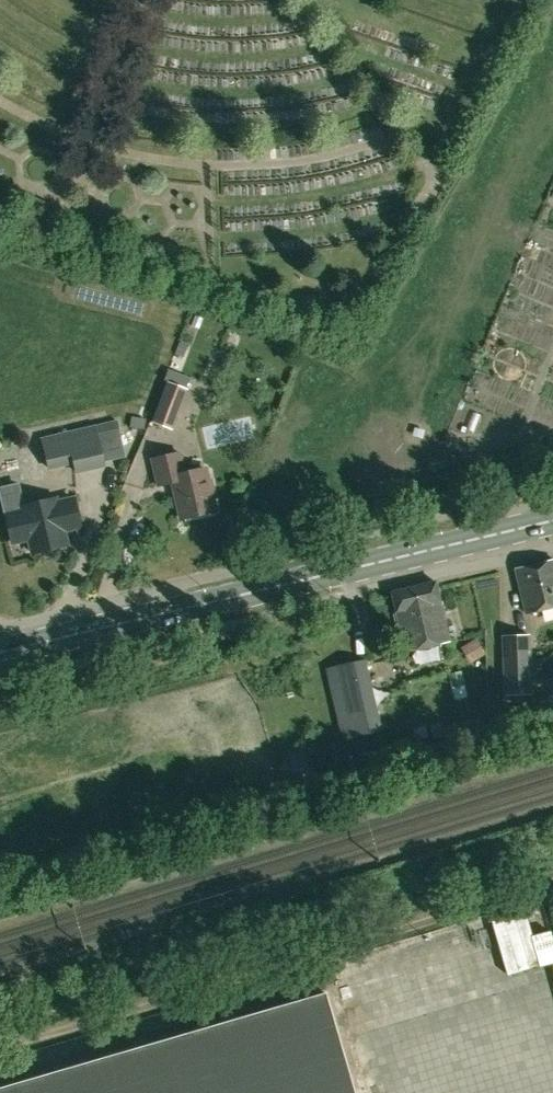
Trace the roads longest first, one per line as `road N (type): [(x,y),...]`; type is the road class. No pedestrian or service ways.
road 1 (track): [(552,880),(0,1040)]
road 2 (secondary): [(0,652),(552,519)]

